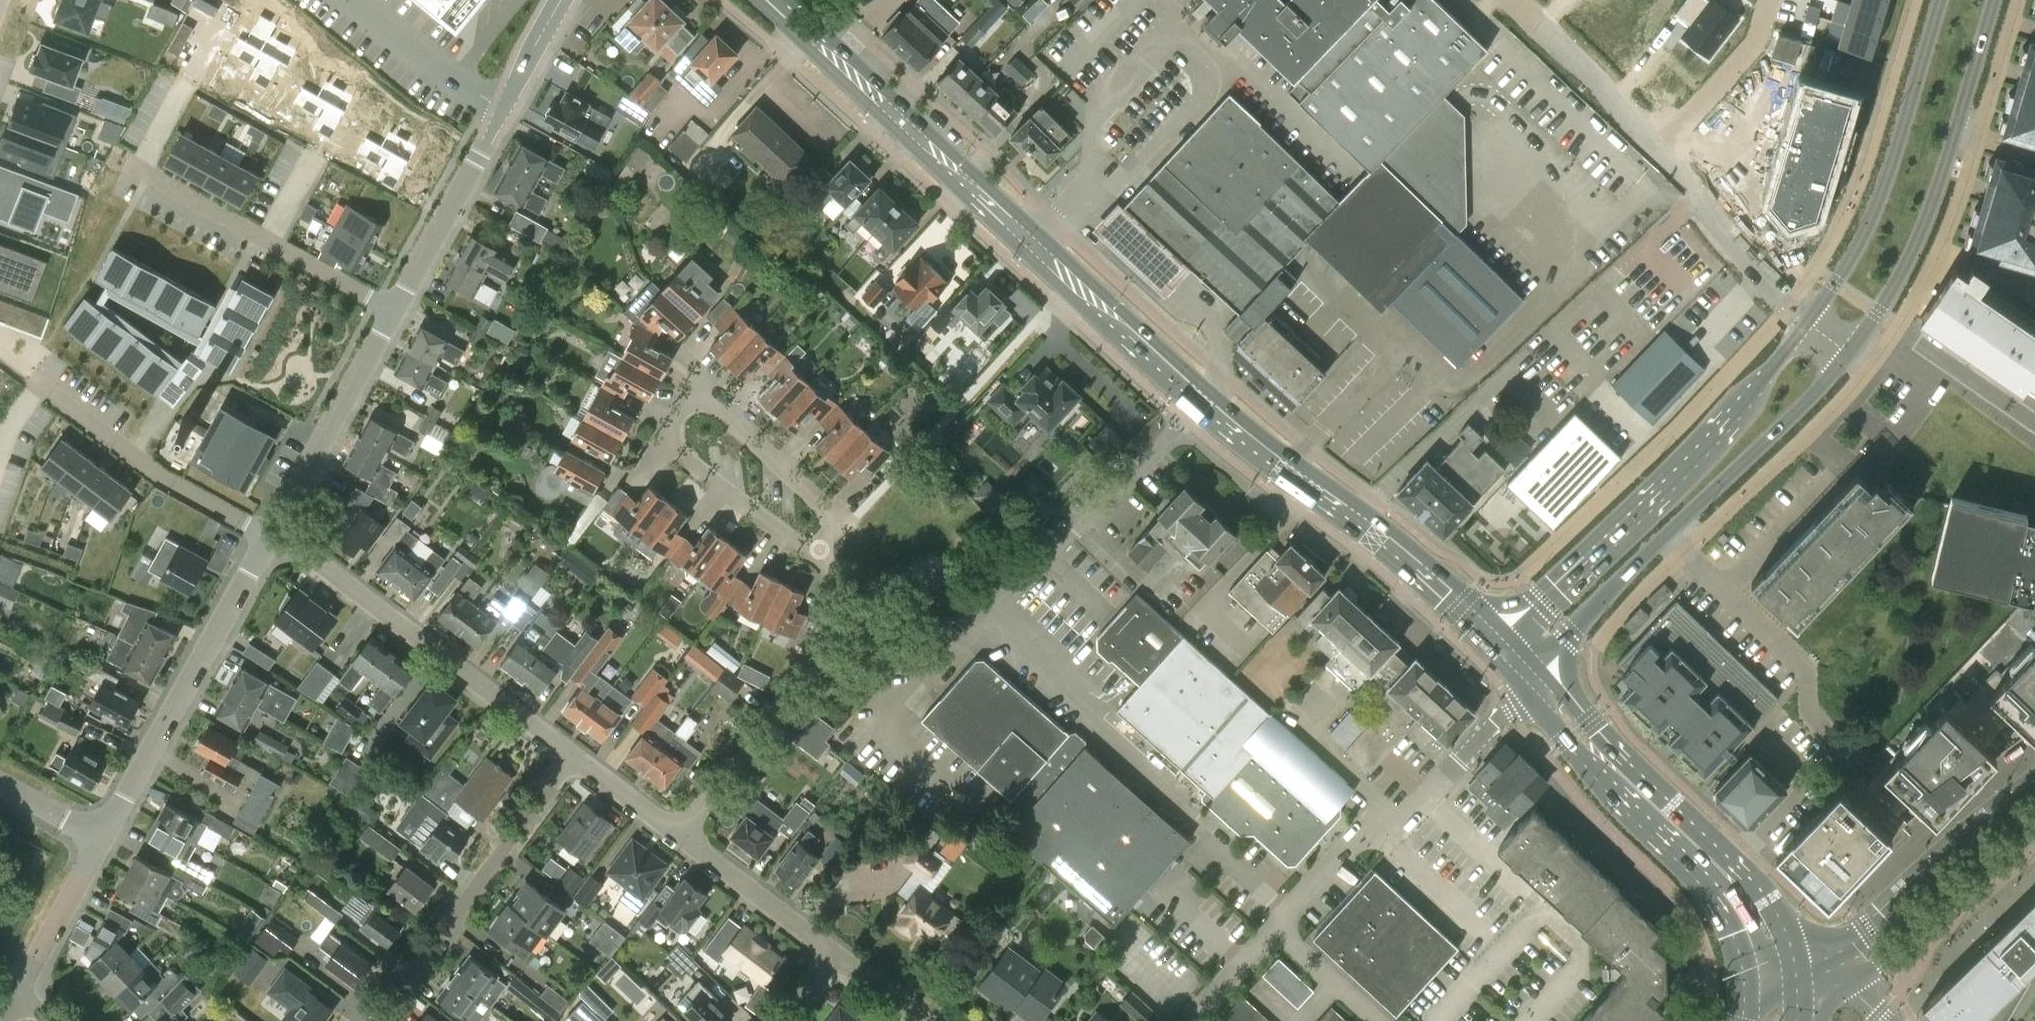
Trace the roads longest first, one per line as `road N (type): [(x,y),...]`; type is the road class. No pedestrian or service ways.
road 1 (secondary): [(1204,399),(776,0)]
road 2 (residential): [(1812,324),(1638,120),(1511,0)]
road 3 (primary): [(1812,324),(1503,641)]
road 4 (residential): [(826,548),(815,501),(716,406),(688,405),(675,426),(678,451),(813,550)]
road 5 (primary): [(1848,353),(1906,271),(1995,0)]
road 6 (secondary): [(1503,641),(1204,399)]
road 7 (residential): [(573,756),(309,557),(269,535)]
road 8 (residential): [(395,311),(562,0)]
road 9 (residential): [(1288,914),(1371,822),(1423,799),(1511,705),(1532,668)]
road 10 (primary): [(1941,0),(1873,215),(1812,324)]
road 11 (residential): [(101,839),(269,535)]
road 12 (residential): [(826,548),(842,604),(836,639),(681,835)]
road 13 (residential): [(378,1020),(573,756)]
road 14 (tertiary): [(2034,793),(1866,935),(1803,973)]
road 15 (residential): [(395,311),(140,170)]
road 16 (primary): [(1730,875),(1586,740),(1532,668)]
road 17 (unclassified): [(1288,914),(1187,823),(1186,803),(1105,729),(1104,711)]
road 18 (residential): [(269,535),(151,471),(37,385)]
road 19 (primary): [(1664,542),(1848,353)]
road 20 (residential): [(269,535),(395,311)]
road 21 (tertiary): [(1859,972),(1917,937),(2034,833)]
road 22 (unclassified): [(1664,542),(1808,672),(1808,687)]
road 23 (residential): [(836,955),(681,835)]
road 24 (primary): [(1532,668),(1664,542)]
road 25 (residential): [(20,989),(101,839)]
road 26 (unclassified): [(1085,519),(1204,399)]
road 27 (residential): [(681,835),(573,756)]
road 28 (primary): [(1803,973),(1773,908),(1730,875)]
road 29 (residential): [(1192,1020),(1276,928)]

